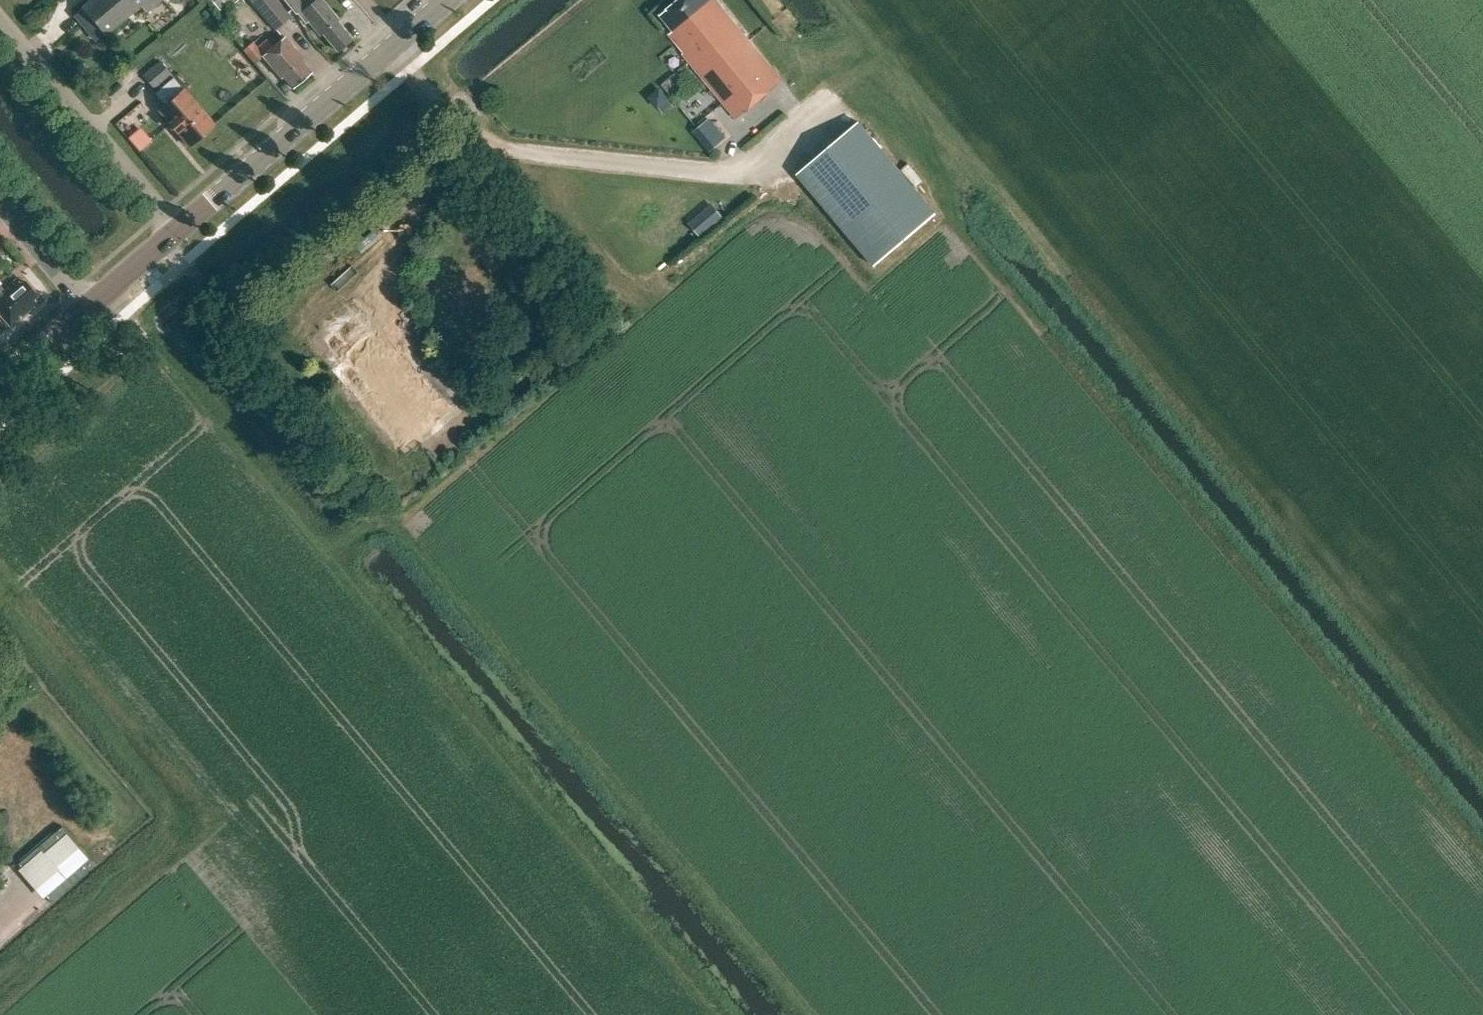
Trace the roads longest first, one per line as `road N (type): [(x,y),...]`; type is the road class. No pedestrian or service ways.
road 1 (tertiary): [(176,232),(447,0)]
road 2 (residential): [(176,232),(0,22)]
road 3 (unclassified): [(87,308),(0,205)]

